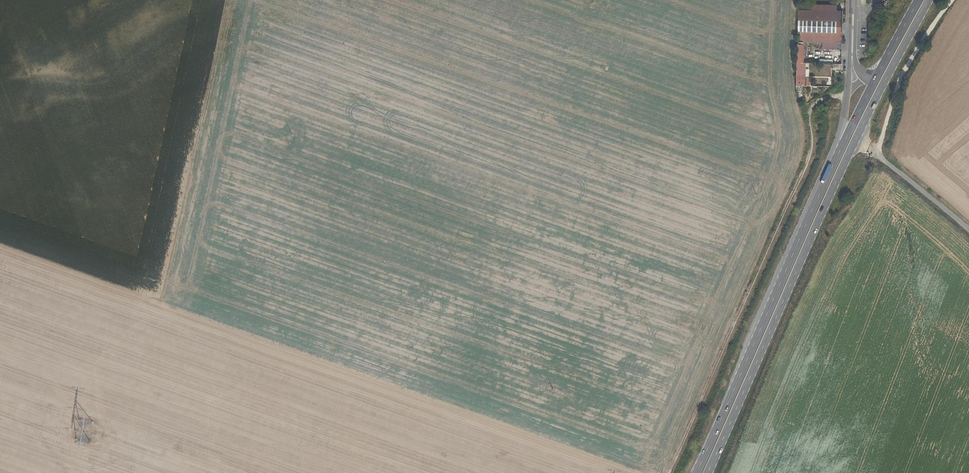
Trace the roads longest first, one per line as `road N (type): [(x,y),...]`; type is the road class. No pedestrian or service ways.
road 1 (primary): [(708,472),(835,182),(930,0)]
road 2 (track): [(848,90),(813,105),(811,152),(668,472)]
road 3 (residential): [(852,60),(840,134),(745,365)]
road 4 (primary): [(880,71),(745,365)]

